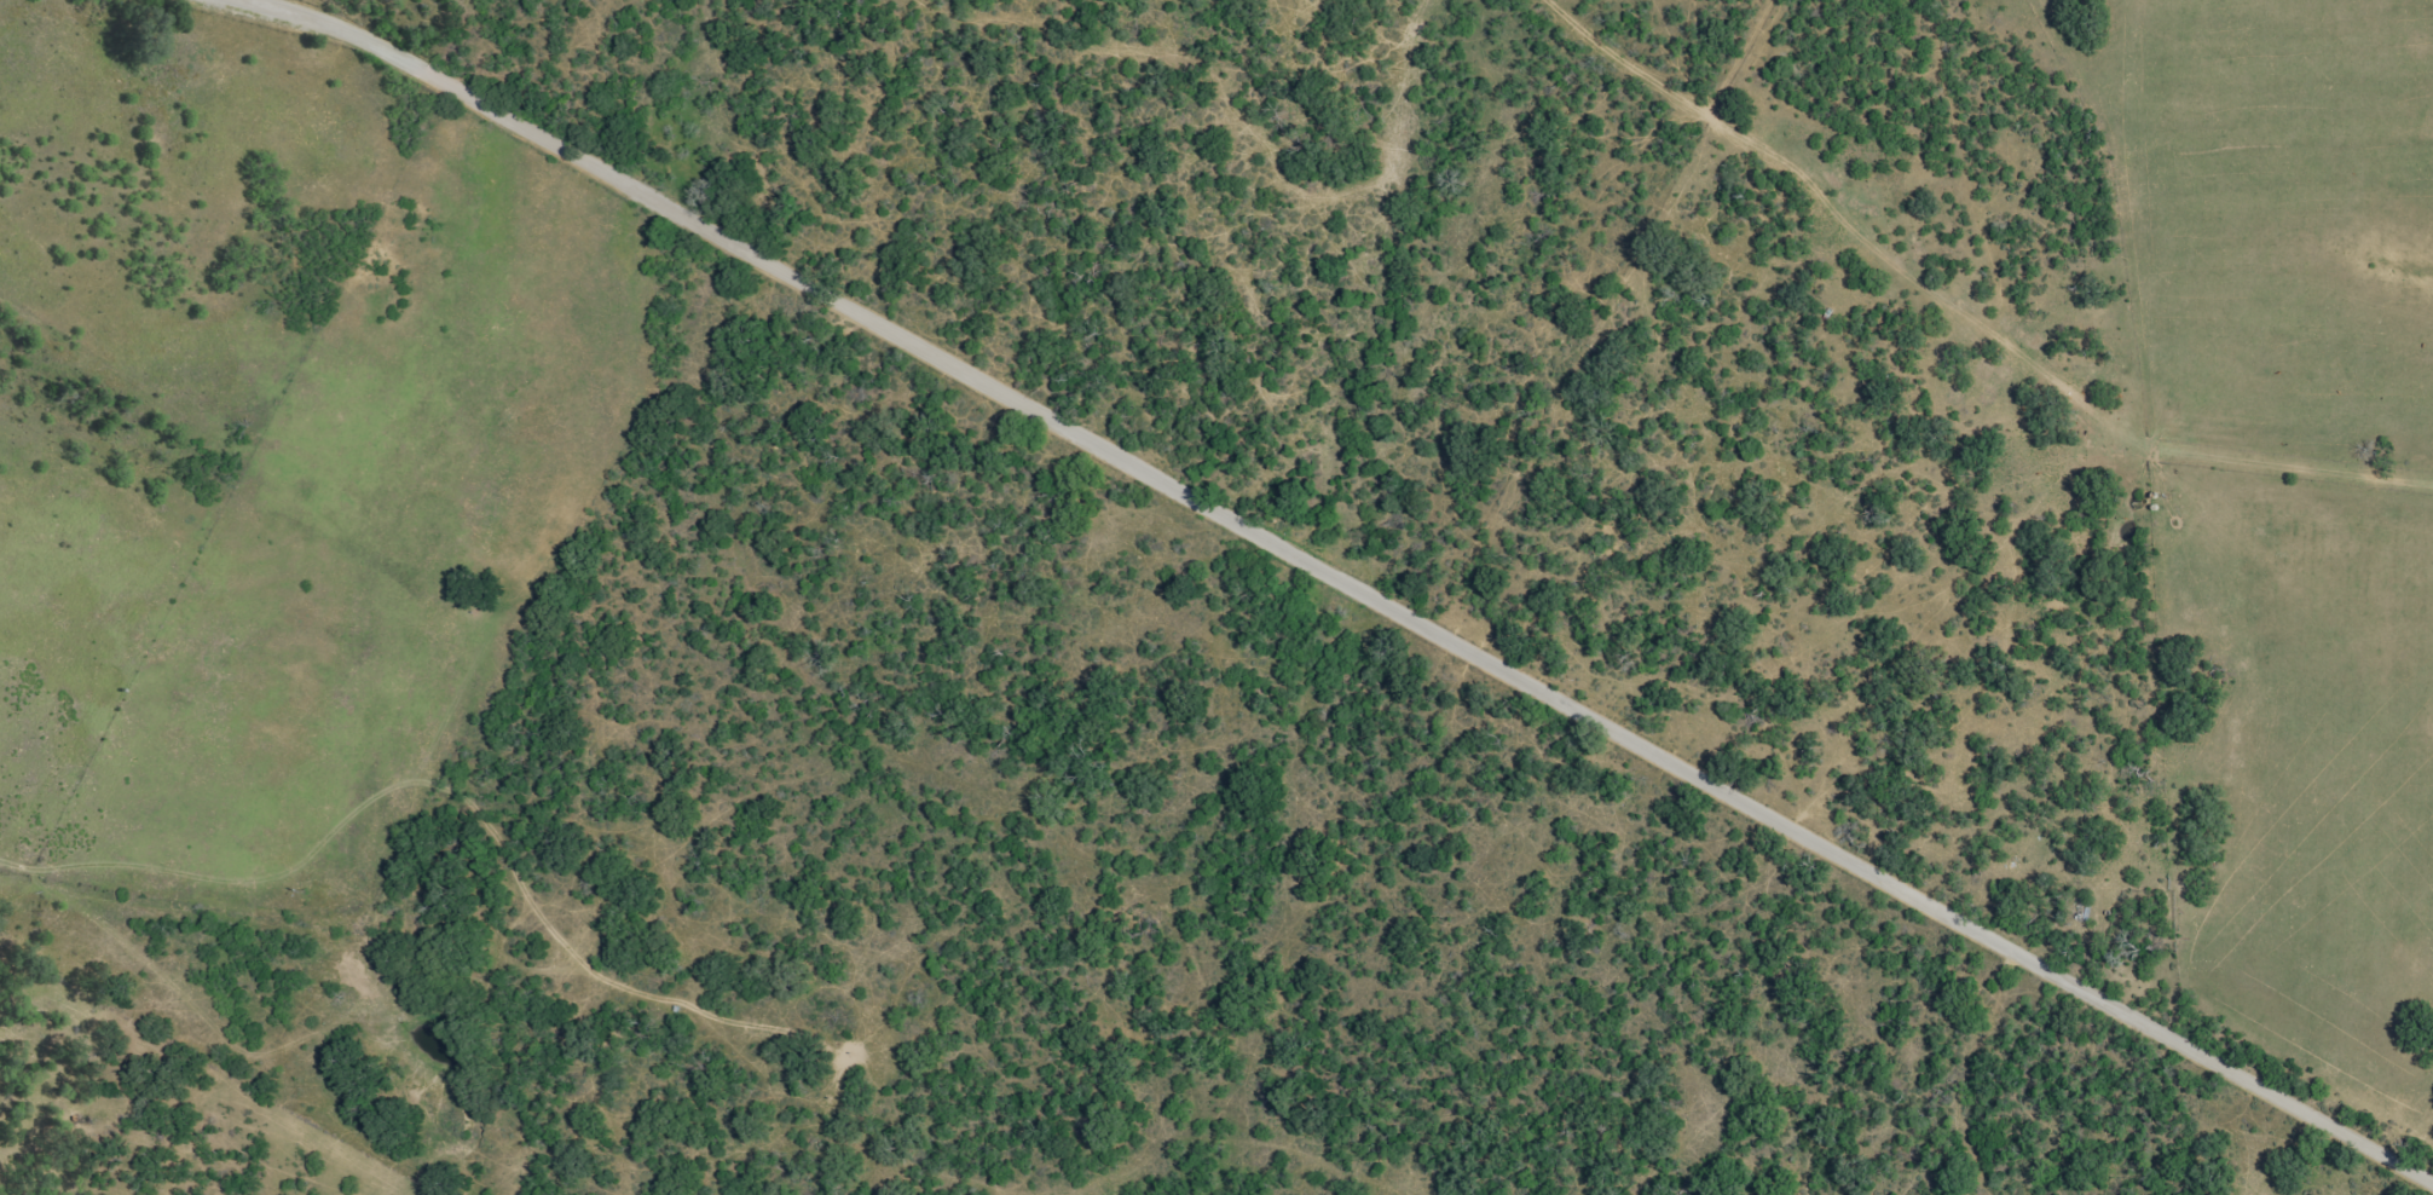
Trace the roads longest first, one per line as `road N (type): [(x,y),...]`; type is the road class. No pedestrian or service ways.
road 1 (residential): [(2426,1194),(1389,606),(359,35),(261,0)]

